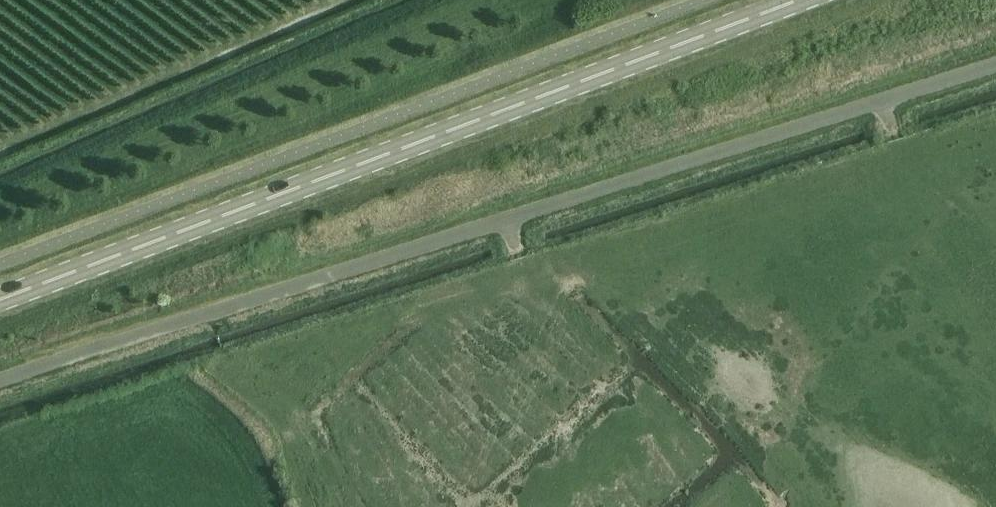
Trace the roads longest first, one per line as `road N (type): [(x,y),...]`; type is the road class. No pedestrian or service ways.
road 1 (unclassified): [(0,384),(995,70)]
road 2 (secondary): [(0,297),(803,0)]

